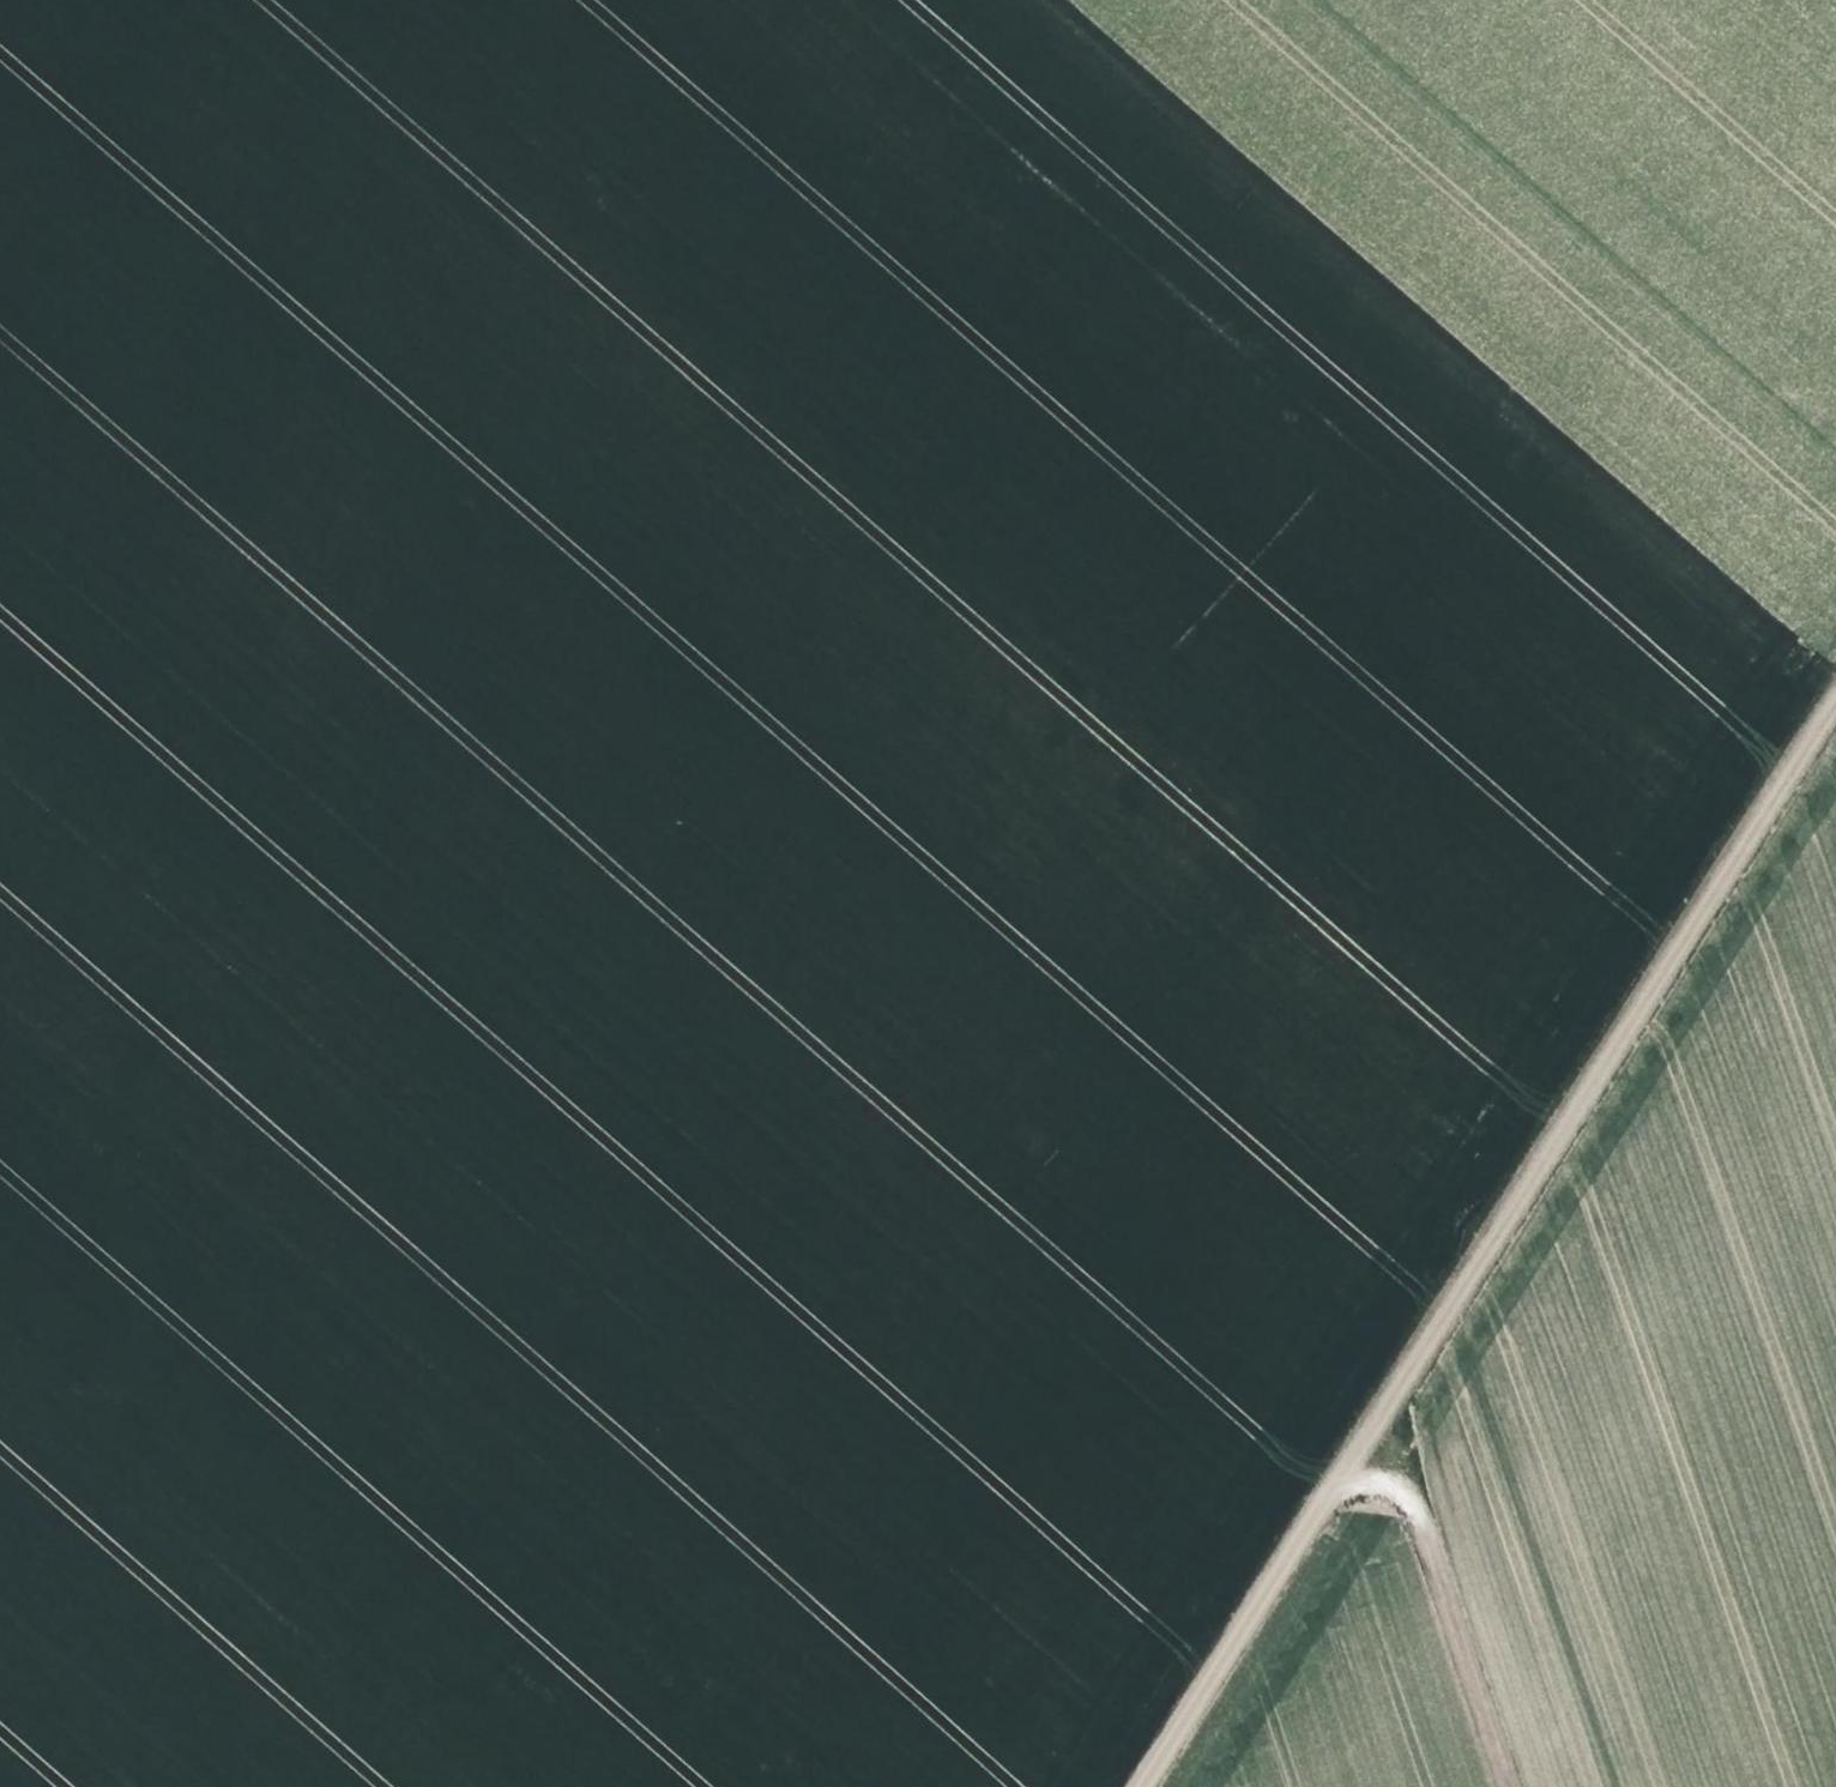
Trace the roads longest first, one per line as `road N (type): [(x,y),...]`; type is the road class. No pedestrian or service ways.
road 1 (track): [(1140,1786),(1835,697)]
road 2 (track): [(1379,1414),(1506,1786)]

